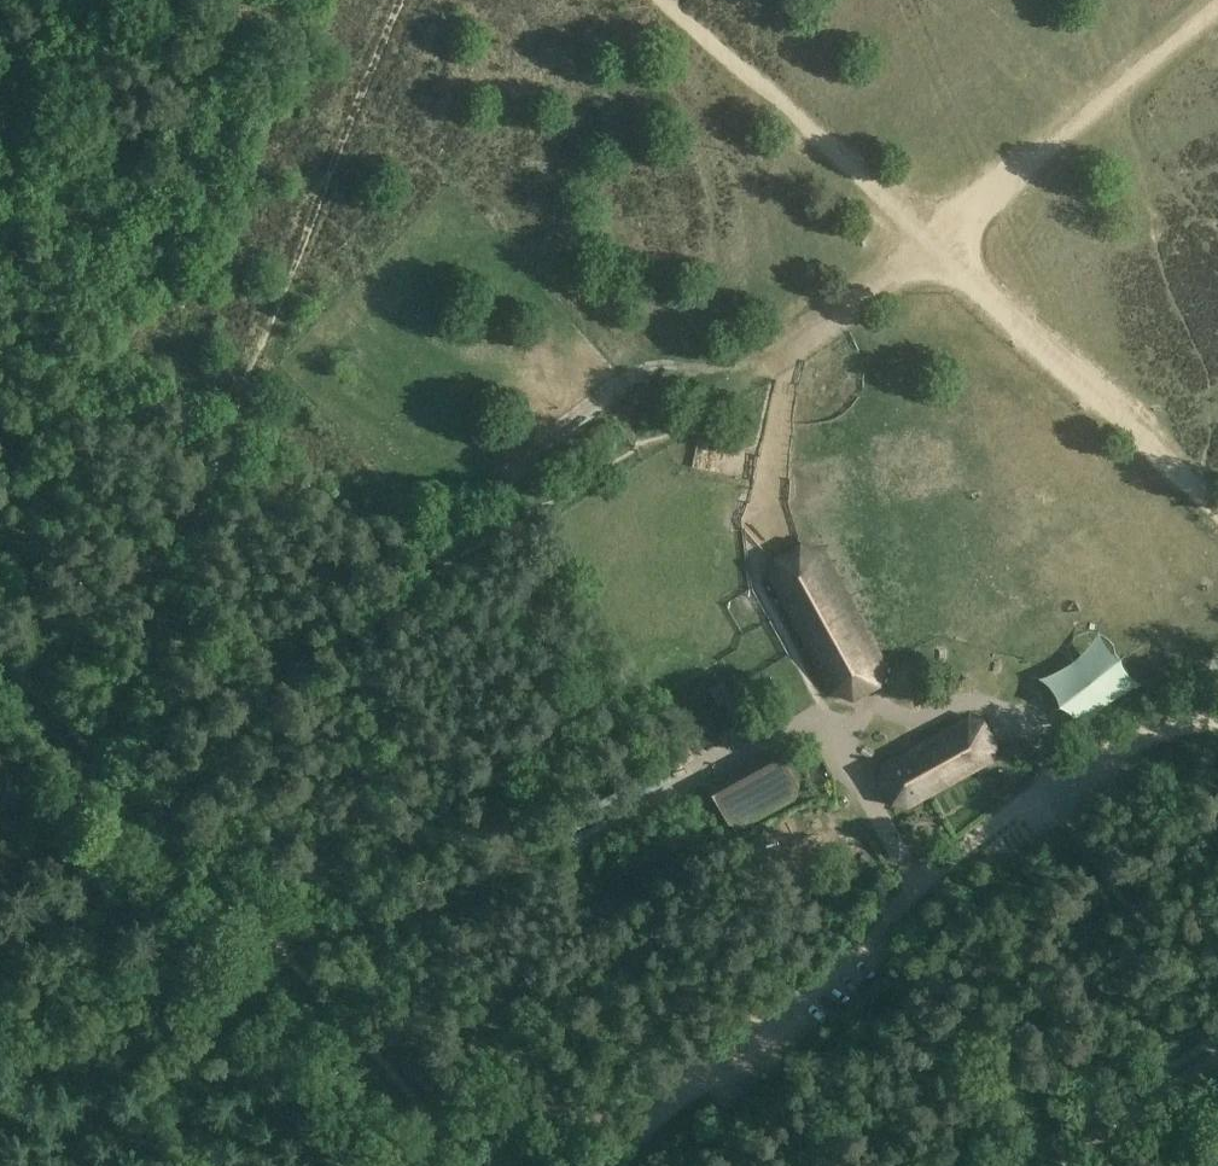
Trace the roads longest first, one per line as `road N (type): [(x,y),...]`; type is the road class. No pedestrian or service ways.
road 1 (track): [(151,808),(284,675),(408,585),(789,350),(935,237)]
road 2 (track): [(90,744),(146,635),(299,228),(399,0)]
road 3 (track): [(476,1165),(151,808)]
road 4 (track): [(923,881),(623,1165)]
road 5 (track): [(1217,513),(935,237)]
road 6 (track): [(935,237),(1217,8)]
road 7 (track): [(935,237),(667,0)]
road 8 (track): [(1217,1061),(1043,1165)]
road 9 (track): [(1053,777),(923,881)]
road 10 (track): [(1188,722),(1053,777)]
road 11 (track): [(0,650),(90,744)]

